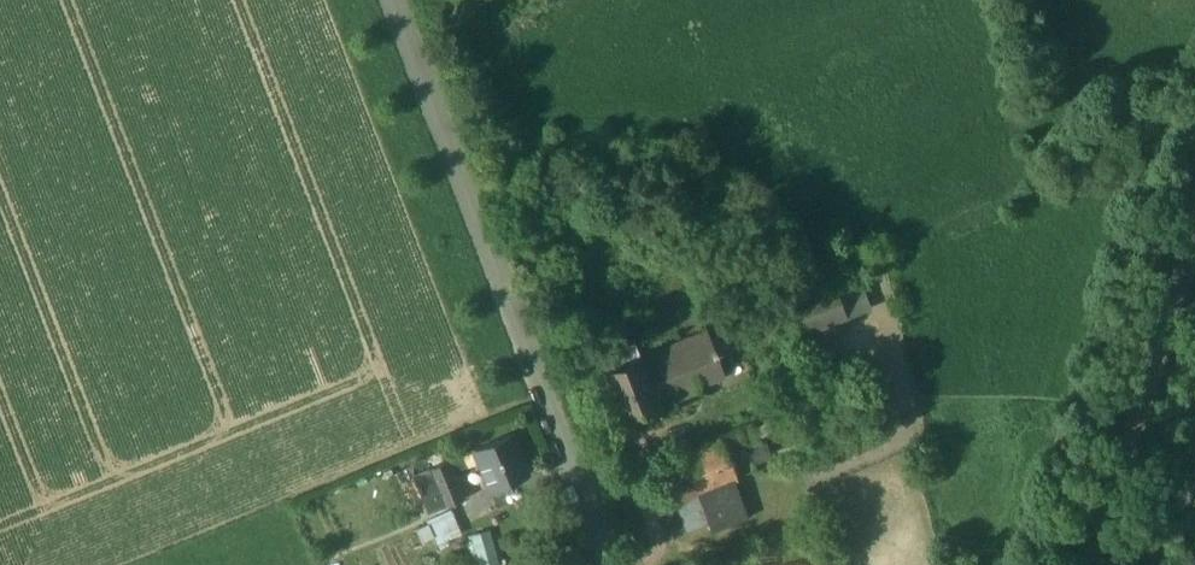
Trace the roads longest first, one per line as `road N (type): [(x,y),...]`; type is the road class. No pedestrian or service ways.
road 1 (unclassified): [(611,564),(393,0)]

